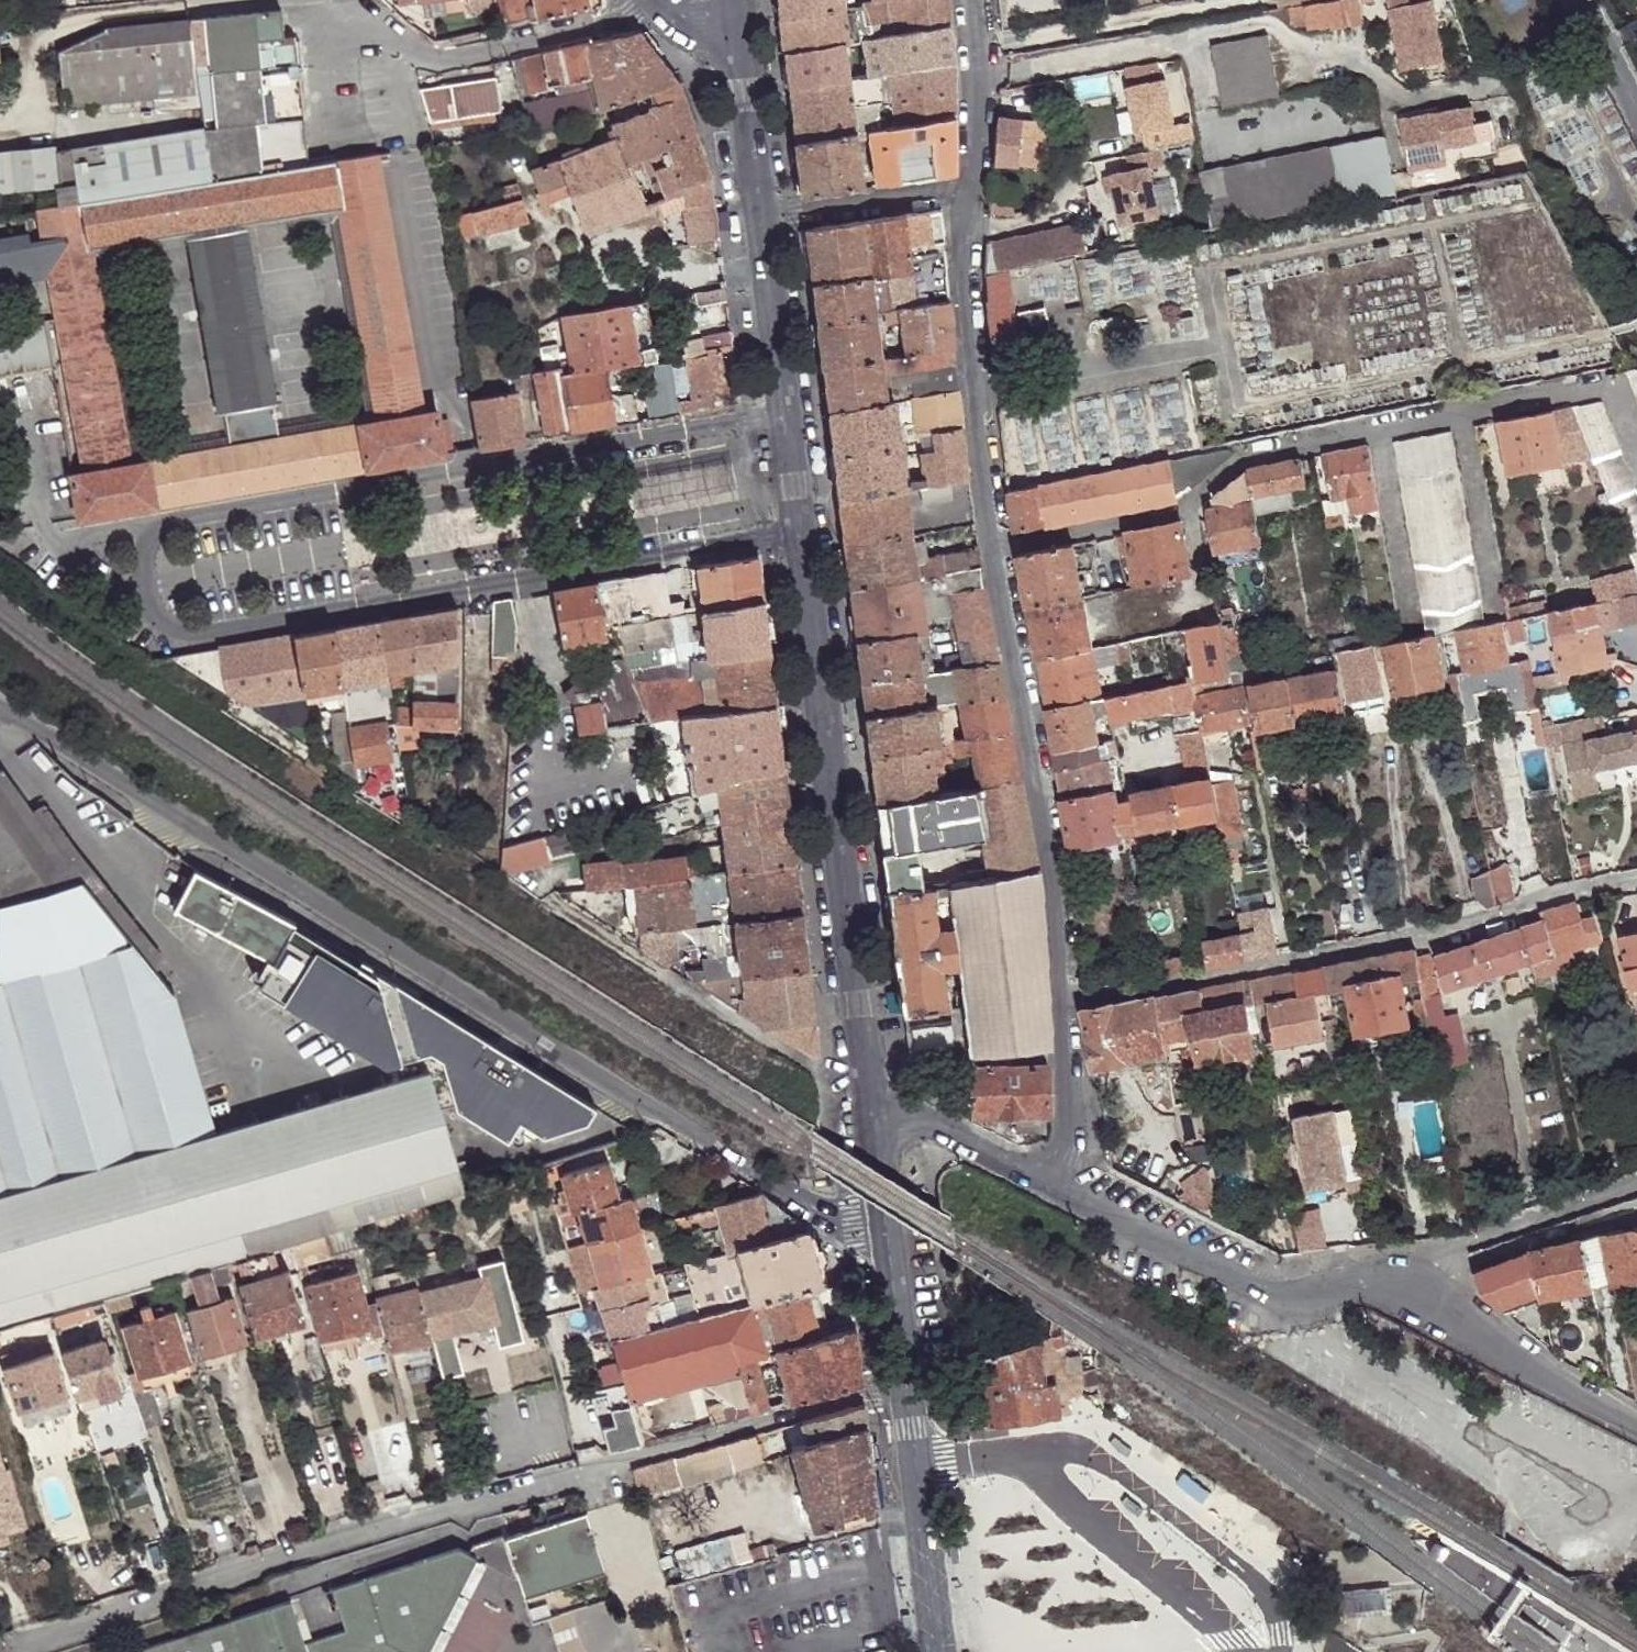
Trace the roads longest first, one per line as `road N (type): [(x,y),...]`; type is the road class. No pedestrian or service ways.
road 1 (residential): [(0,712),(41,729),(790,1198),(889,1241)]
road 2 (residential): [(907,1383),(583,1468),(0,1649)]
road 3 (residential): [(803,527),(200,635),(168,626),(147,605)]
road 4 (residential): [(998,544),(1180,511),(1238,461),(1615,385)]
road 5 (residential): [(174,521),(788,414)]
road 6 (residential): [(1063,1006),(1412,936),(1636,881)]
road 7 (tertiary): [(803,527),(869,1092)]
road 8 (residential): [(1063,1006),(1050,848),(998,544)]
road 9 (residential): [(1078,1195),(1254,1295),(1413,1269)]
road 10 (residential): [(998,544),(963,266),(969,184)]
road 11 (residential): [(1413,1269),(1478,1327),(1636,1426)]
road 12 (tertiary): [(907,1383),(940,1651)]
road 13 (residential): [(1636,1180),(1470,1240),(1413,1269)]
road 14 (residential): [(869,1092),(1078,1195)]
road 15 (residential): [(147,605),(62,542),(174,521)]
road 16 (residential): [(969,184),(763,220)]
road 17 (tertiary): [(763,220),(788,414)]
road 18 (residential): [(1078,1195),(1063,1006)]
road 19 (residential): [(969,184),(978,61),(970,0)]
road 20 (tertiary): [(737,43),(763,220)]
road 21 (tertiary): [(869,1092),(889,1241)]
road 22 (tertiary): [(889,1241),(907,1383)]
road 23 (residential): [(1636,112),(1579,0)]

